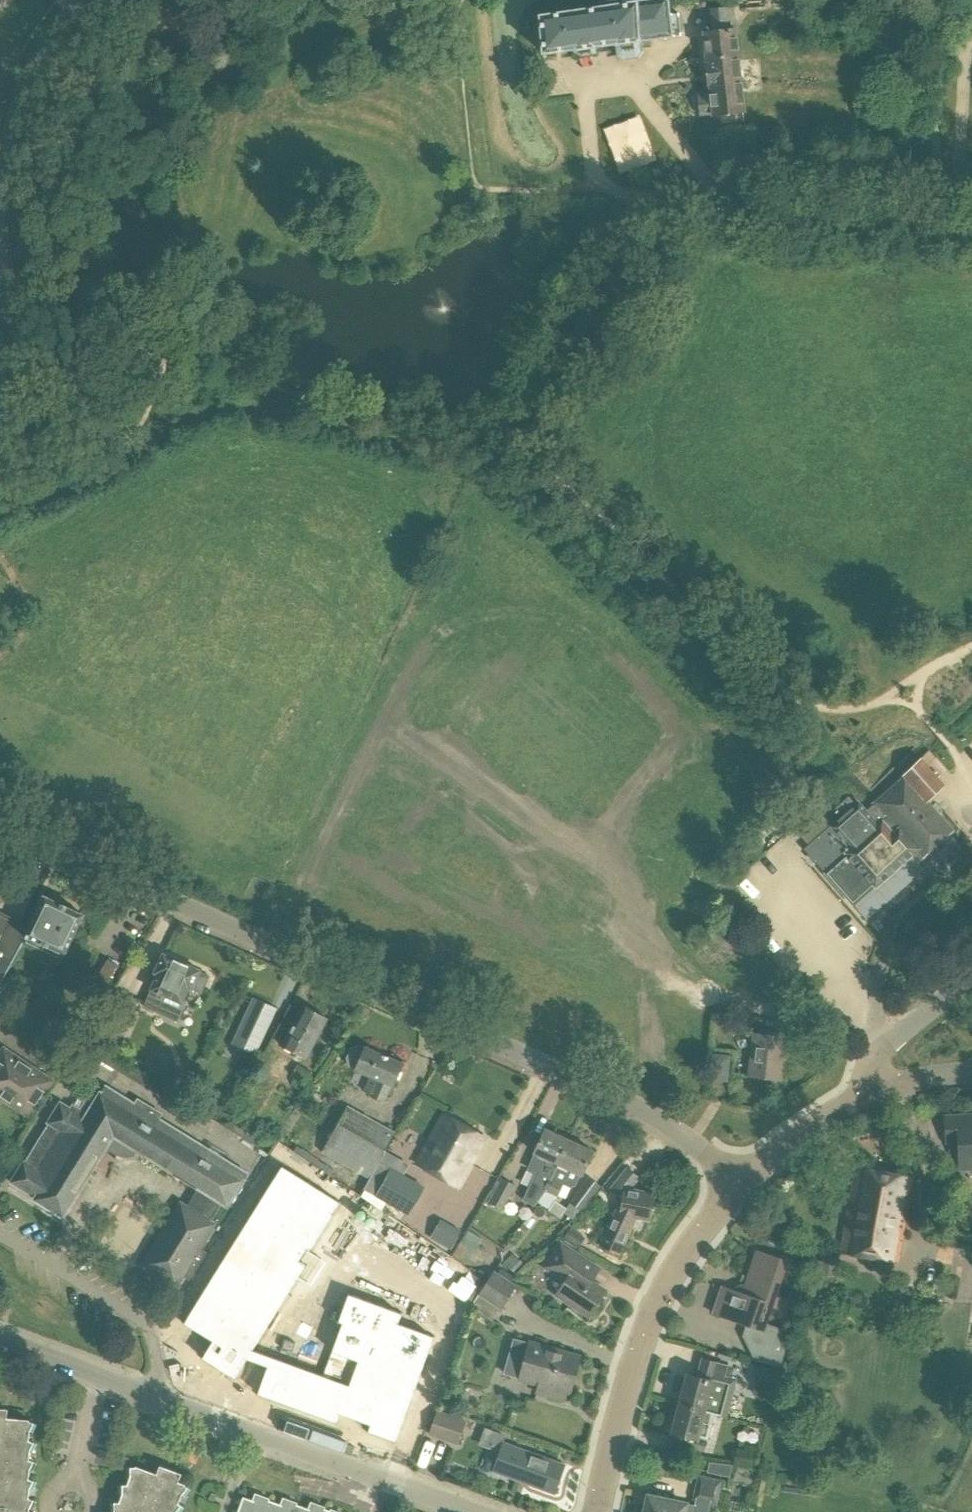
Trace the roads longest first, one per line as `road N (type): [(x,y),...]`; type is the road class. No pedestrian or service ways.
road 1 (residential): [(740,1185),(691,1141),(611,1093),(0,824)]
road 2 (unclassified): [(0,400),(14,359),(18,163),(45,83),(99,0)]
road 3 (unclassified): [(597,1511),(650,1321),(695,1239),(740,1185)]
road 4 (residential): [(473,1511),(154,1396)]
road 5 (residential): [(0,1232),(145,1323),(161,1368),(154,1396)]
road 6 (unclassified): [(862,1097),(875,1058),(971,977)]
road 7 (residential): [(154,1396),(0,1340)]
road 8 (unclassified): [(740,1185),(862,1097)]

